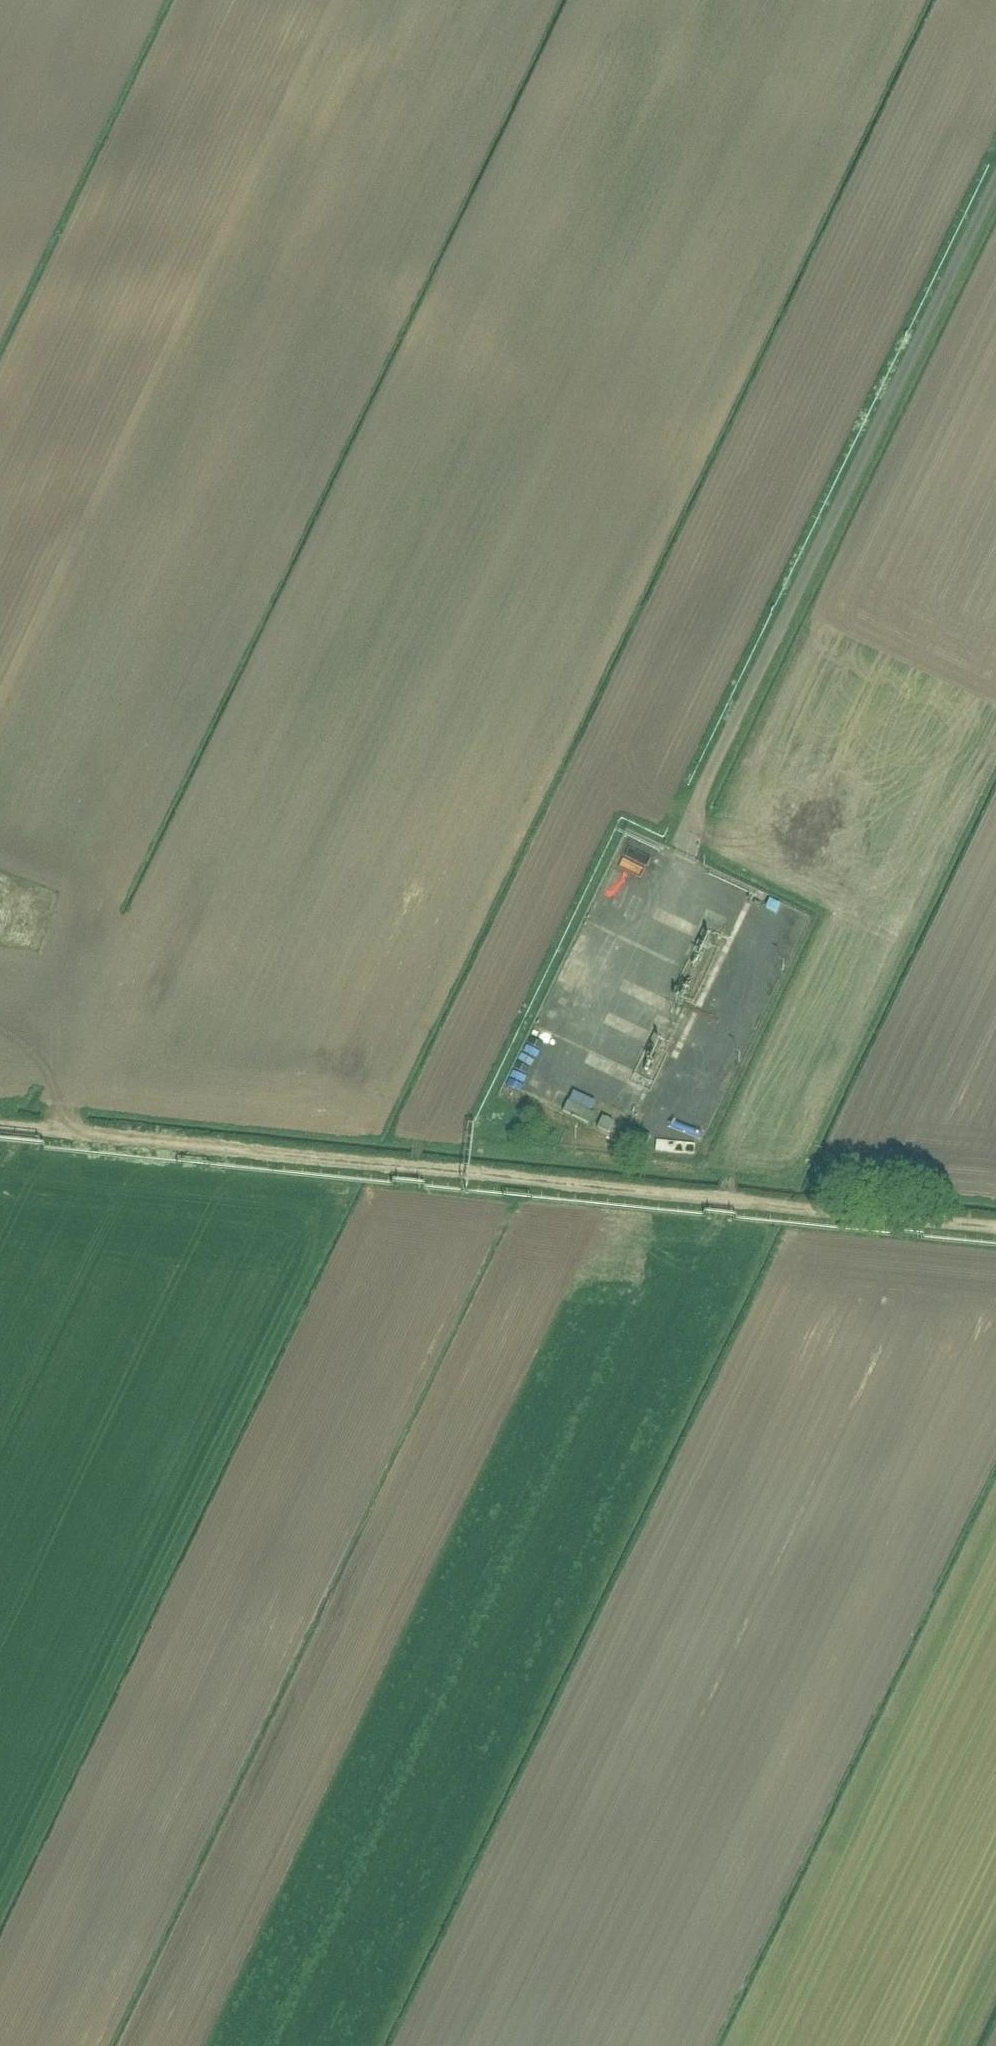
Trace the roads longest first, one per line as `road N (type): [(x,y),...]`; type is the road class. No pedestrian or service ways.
road 1 (track): [(0,1129),(995,1228)]
road 2 (track): [(995,188),(684,839)]

